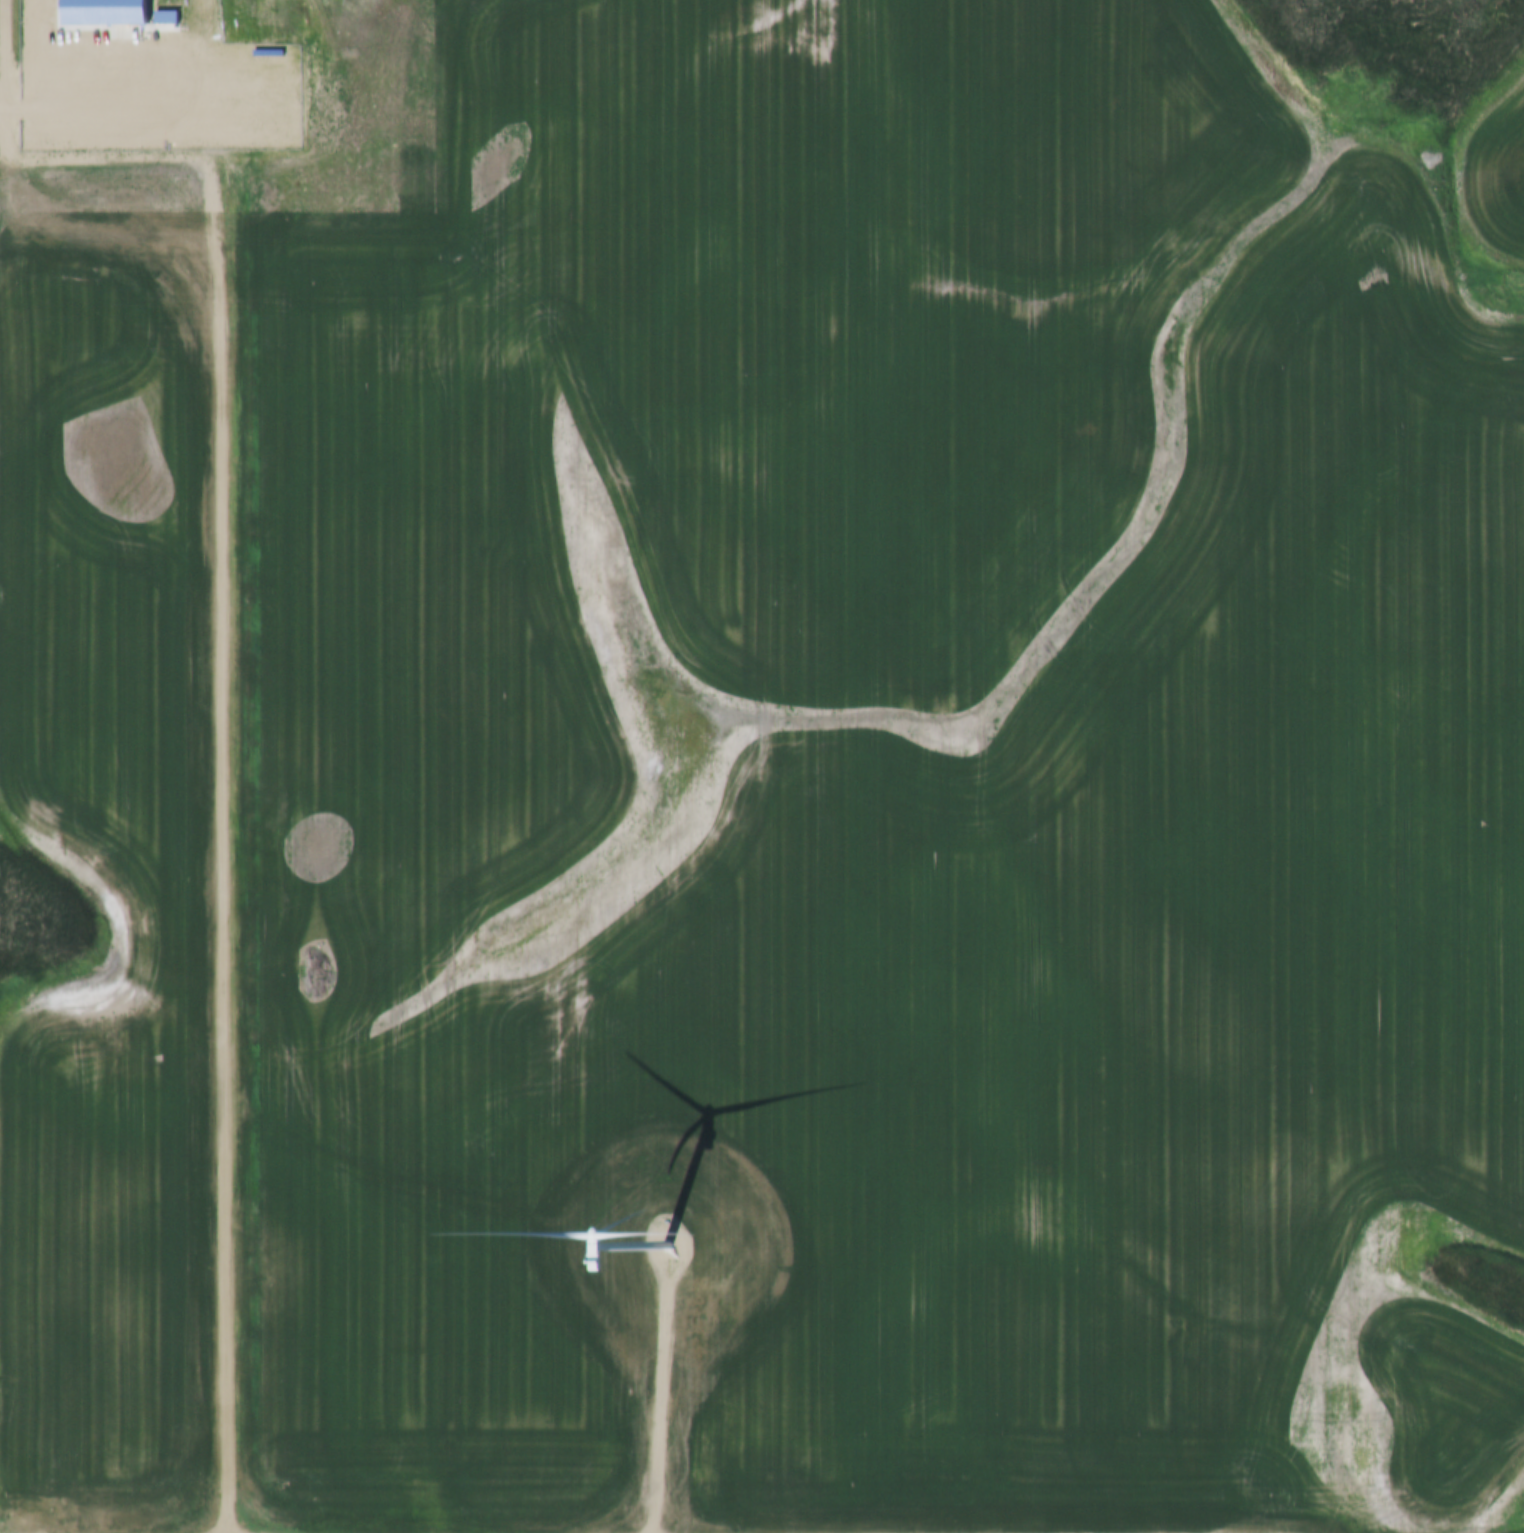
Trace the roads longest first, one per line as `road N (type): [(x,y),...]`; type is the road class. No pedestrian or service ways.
road 1 (track): [(219,1532),(210,258),(180,238)]
road 2 (track): [(653,1532),(673,1291)]

